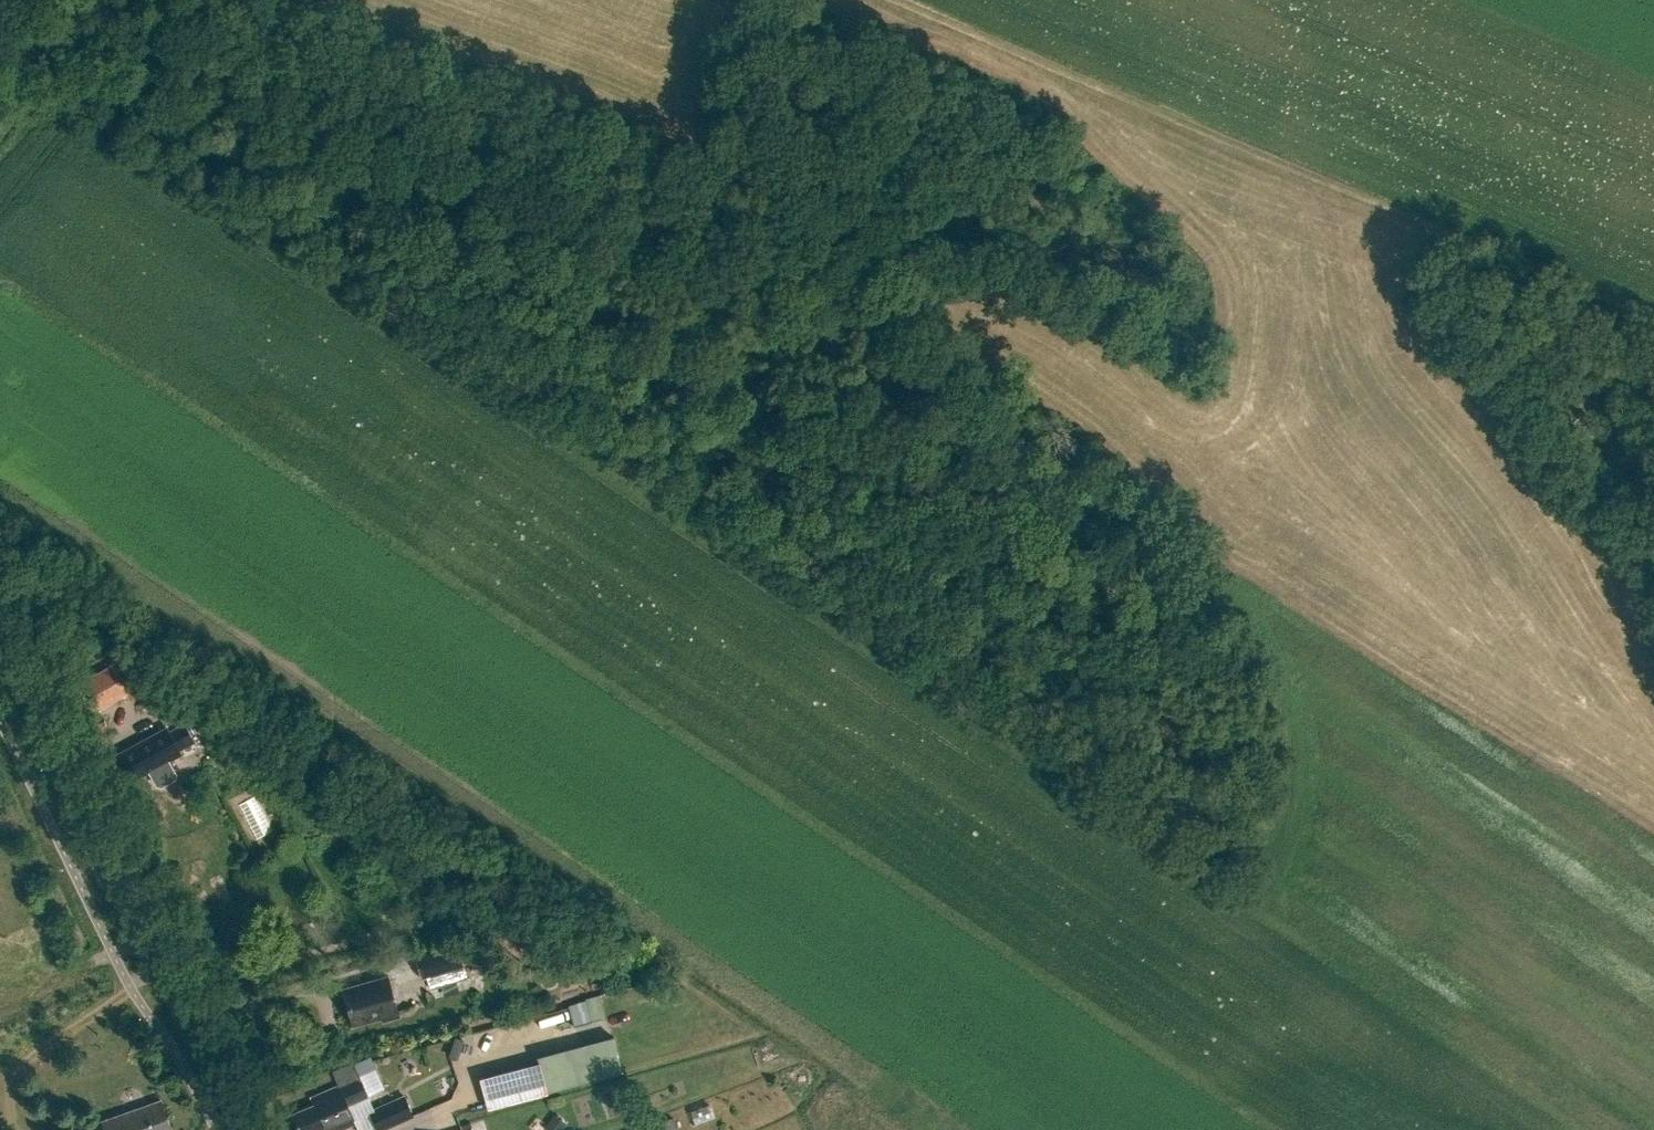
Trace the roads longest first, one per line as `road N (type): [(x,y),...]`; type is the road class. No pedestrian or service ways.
road 1 (track): [(1653,320),(896,0)]
road 2 (secondary): [(246,1129),(0,660)]

